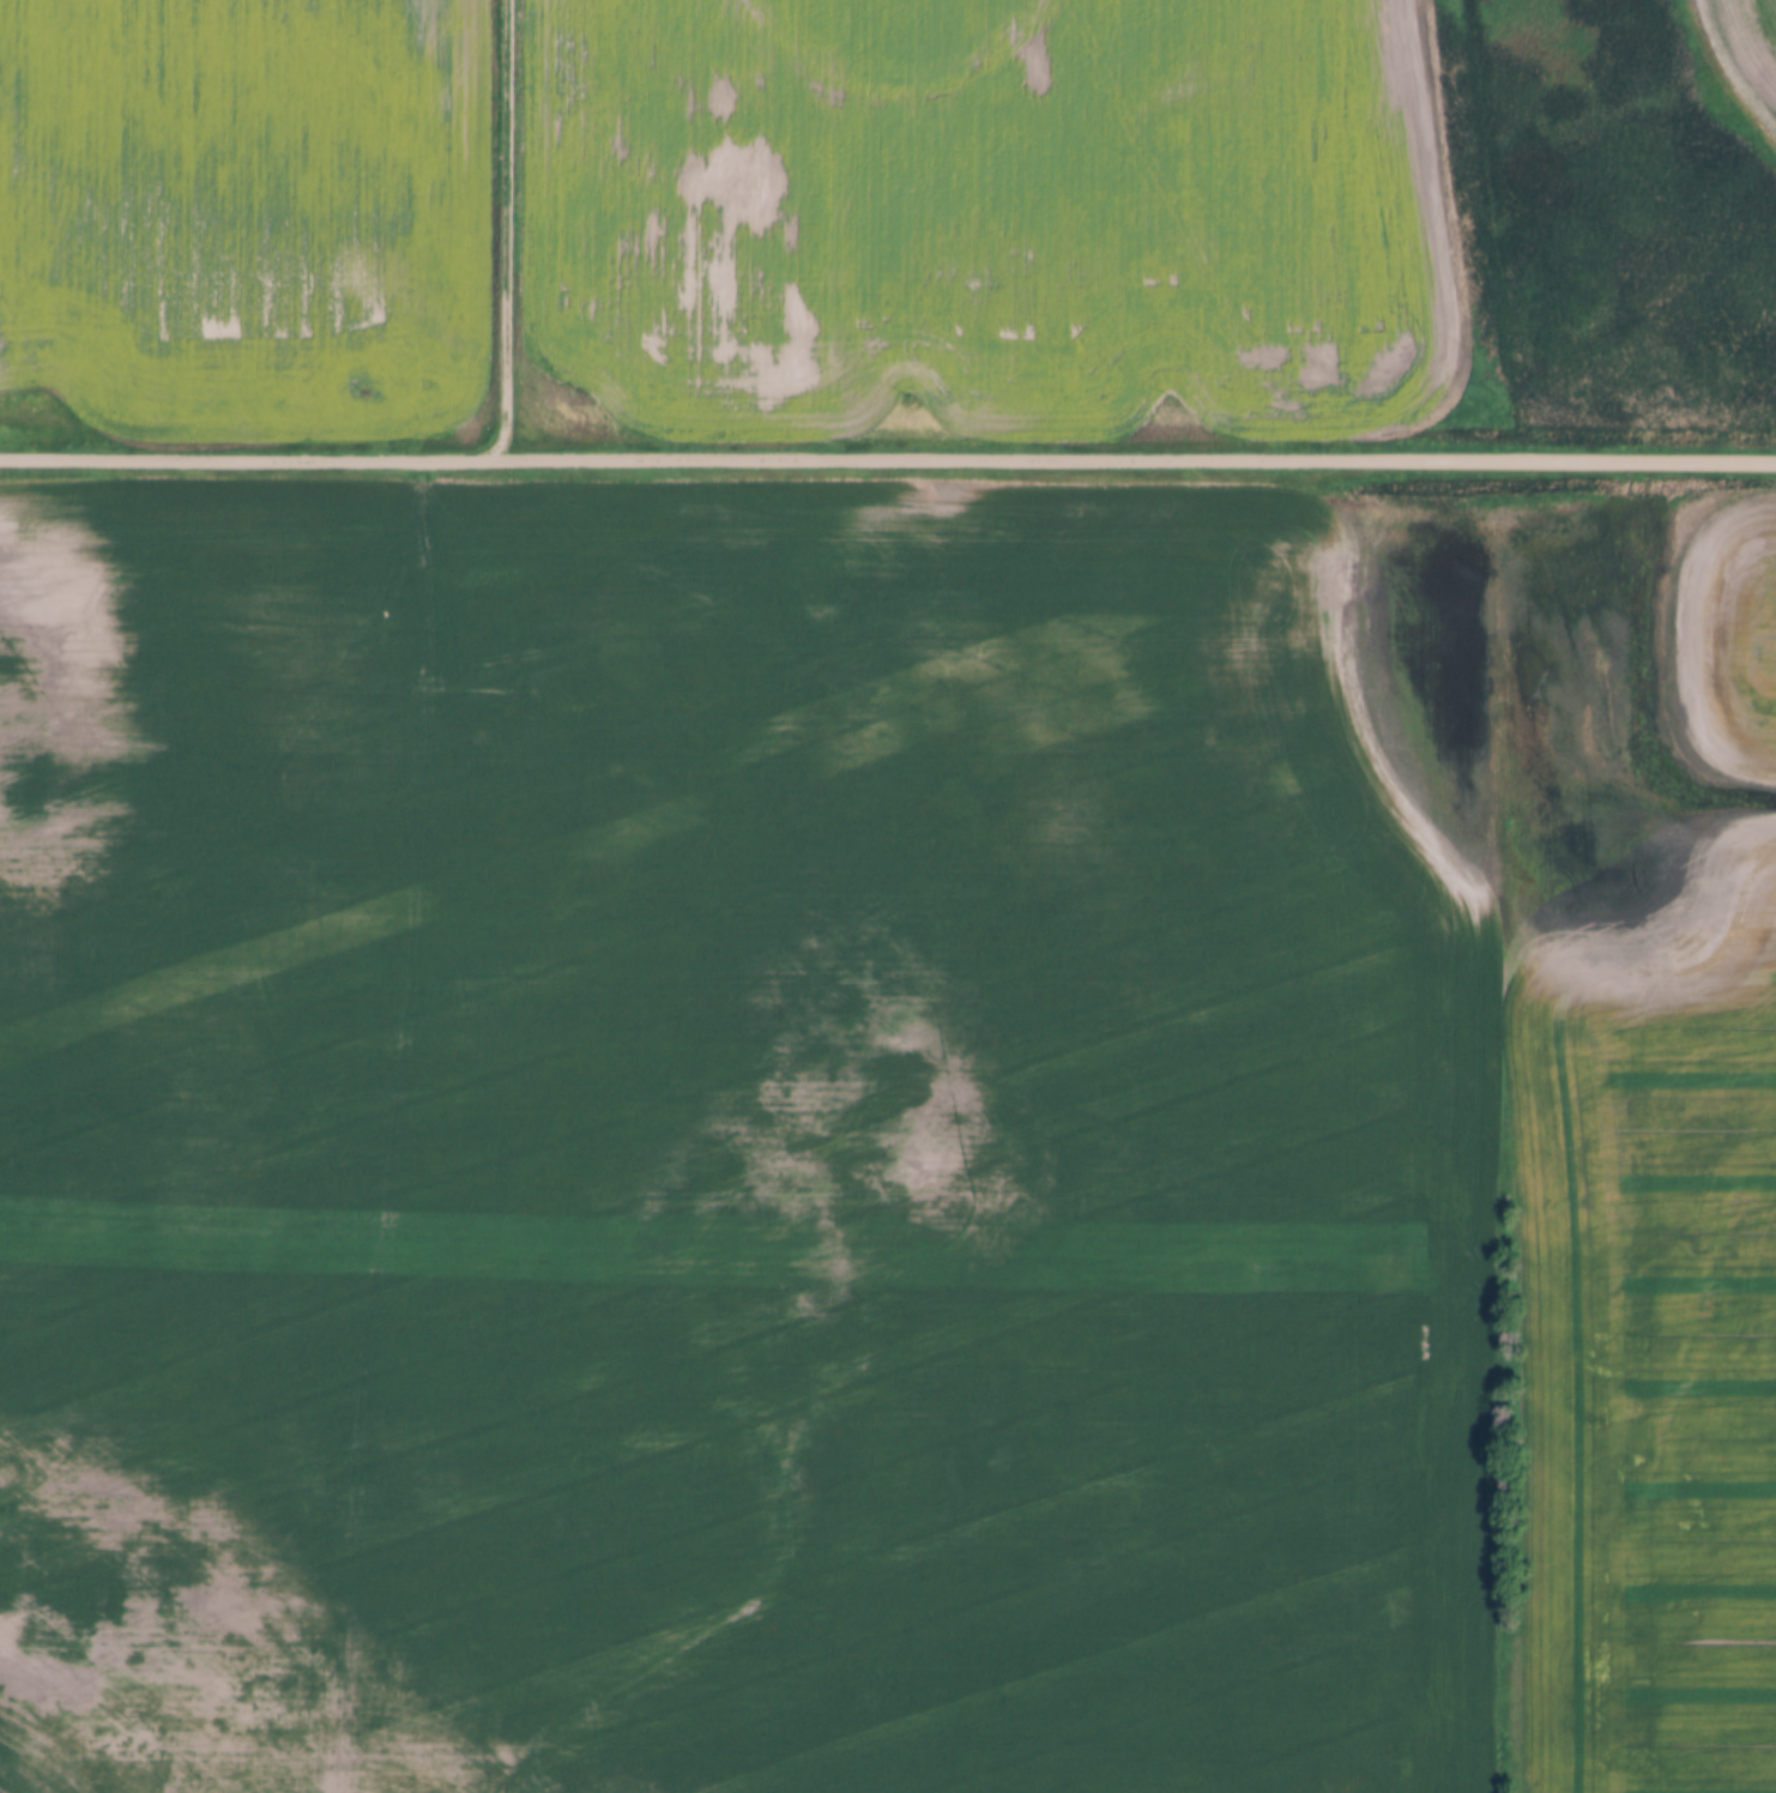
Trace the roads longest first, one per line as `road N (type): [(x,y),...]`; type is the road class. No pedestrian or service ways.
road 1 (residential): [(0,455),(1775,458)]

